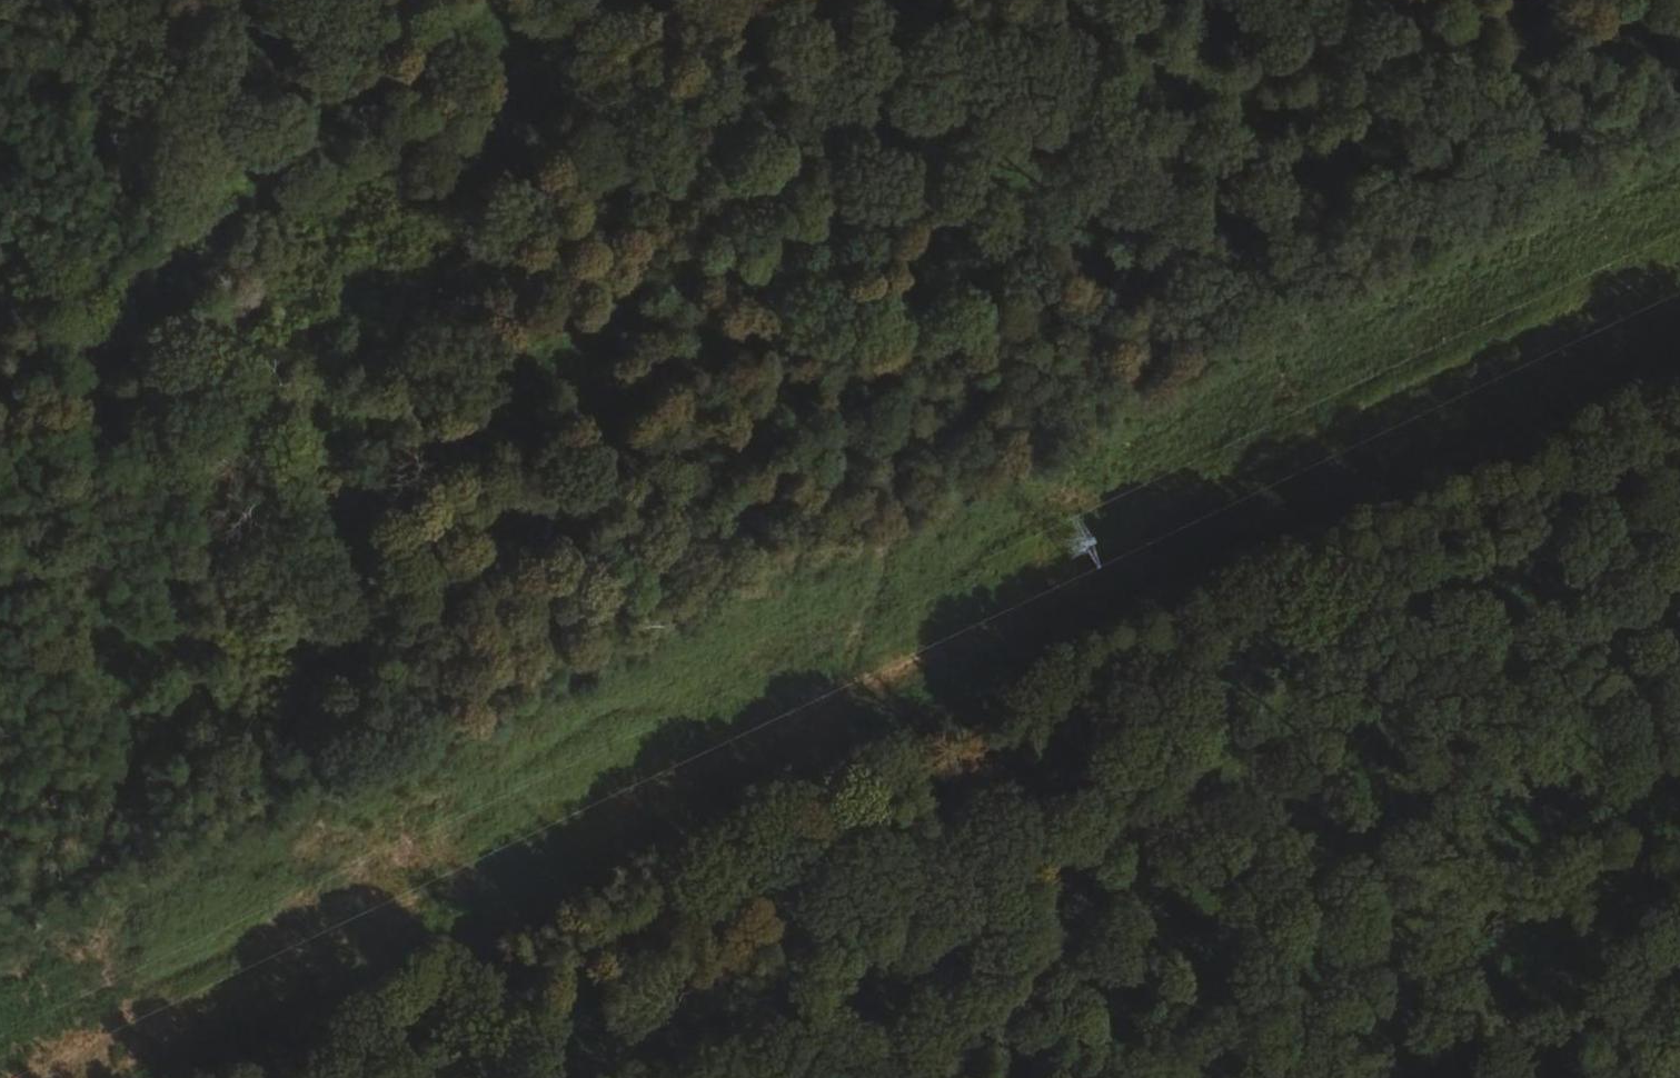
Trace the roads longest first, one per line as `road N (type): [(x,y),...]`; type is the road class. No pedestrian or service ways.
road 1 (track): [(1679,268),(1438,374),(1187,500),(1059,582),(683,775),(38,1077)]

